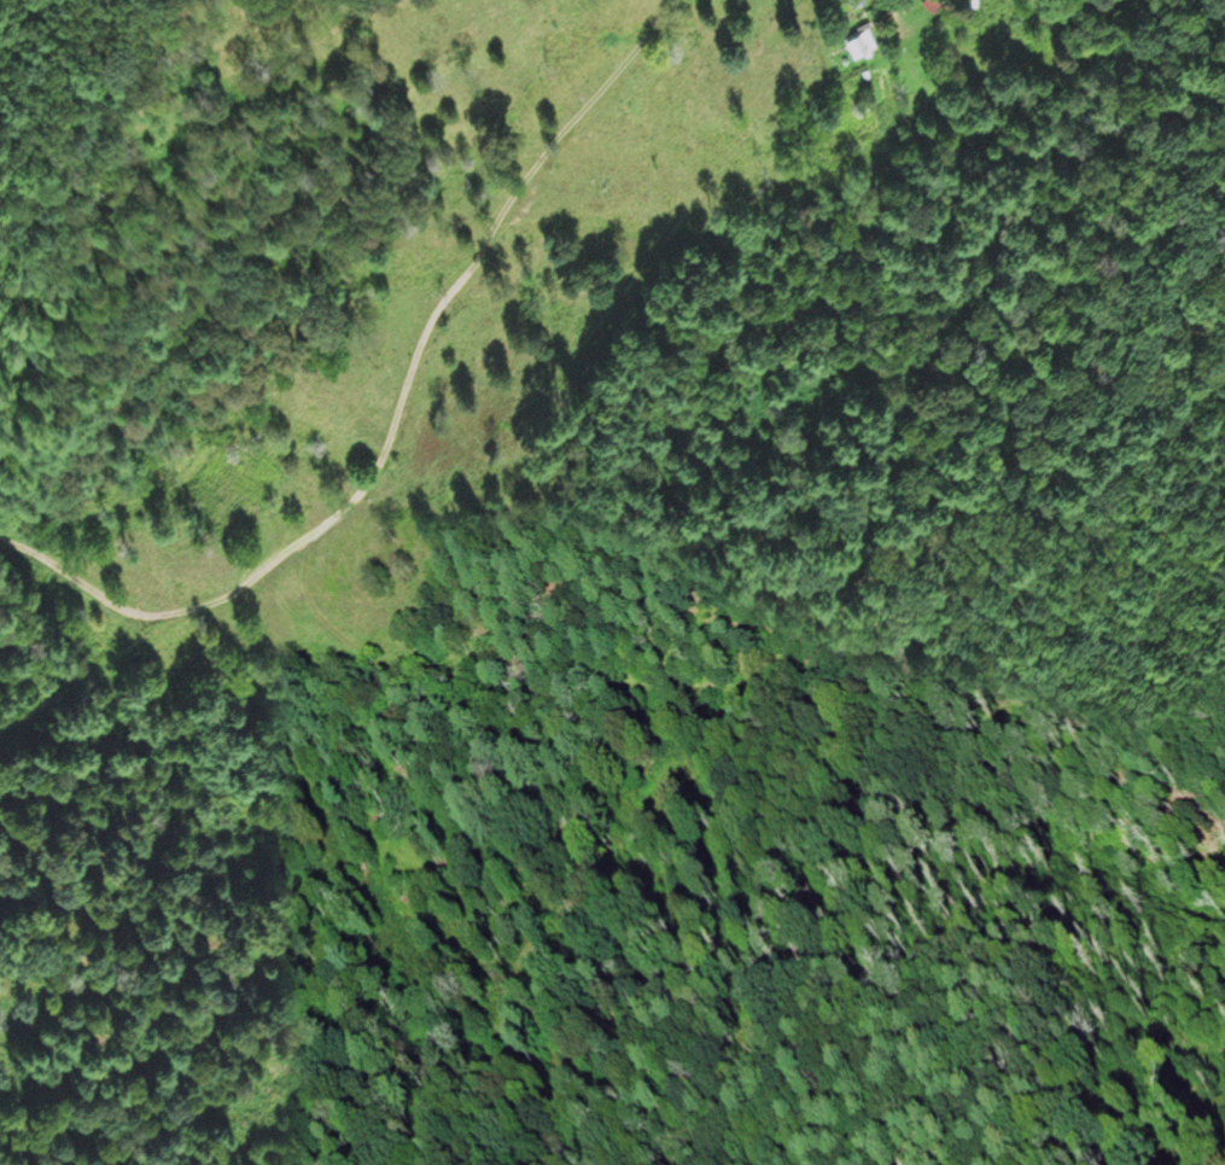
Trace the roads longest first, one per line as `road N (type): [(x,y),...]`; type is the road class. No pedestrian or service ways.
road 1 (residential): [(670,0),(432,321),(383,467),(334,520),(233,595),(191,613),(129,611),(0,537)]

